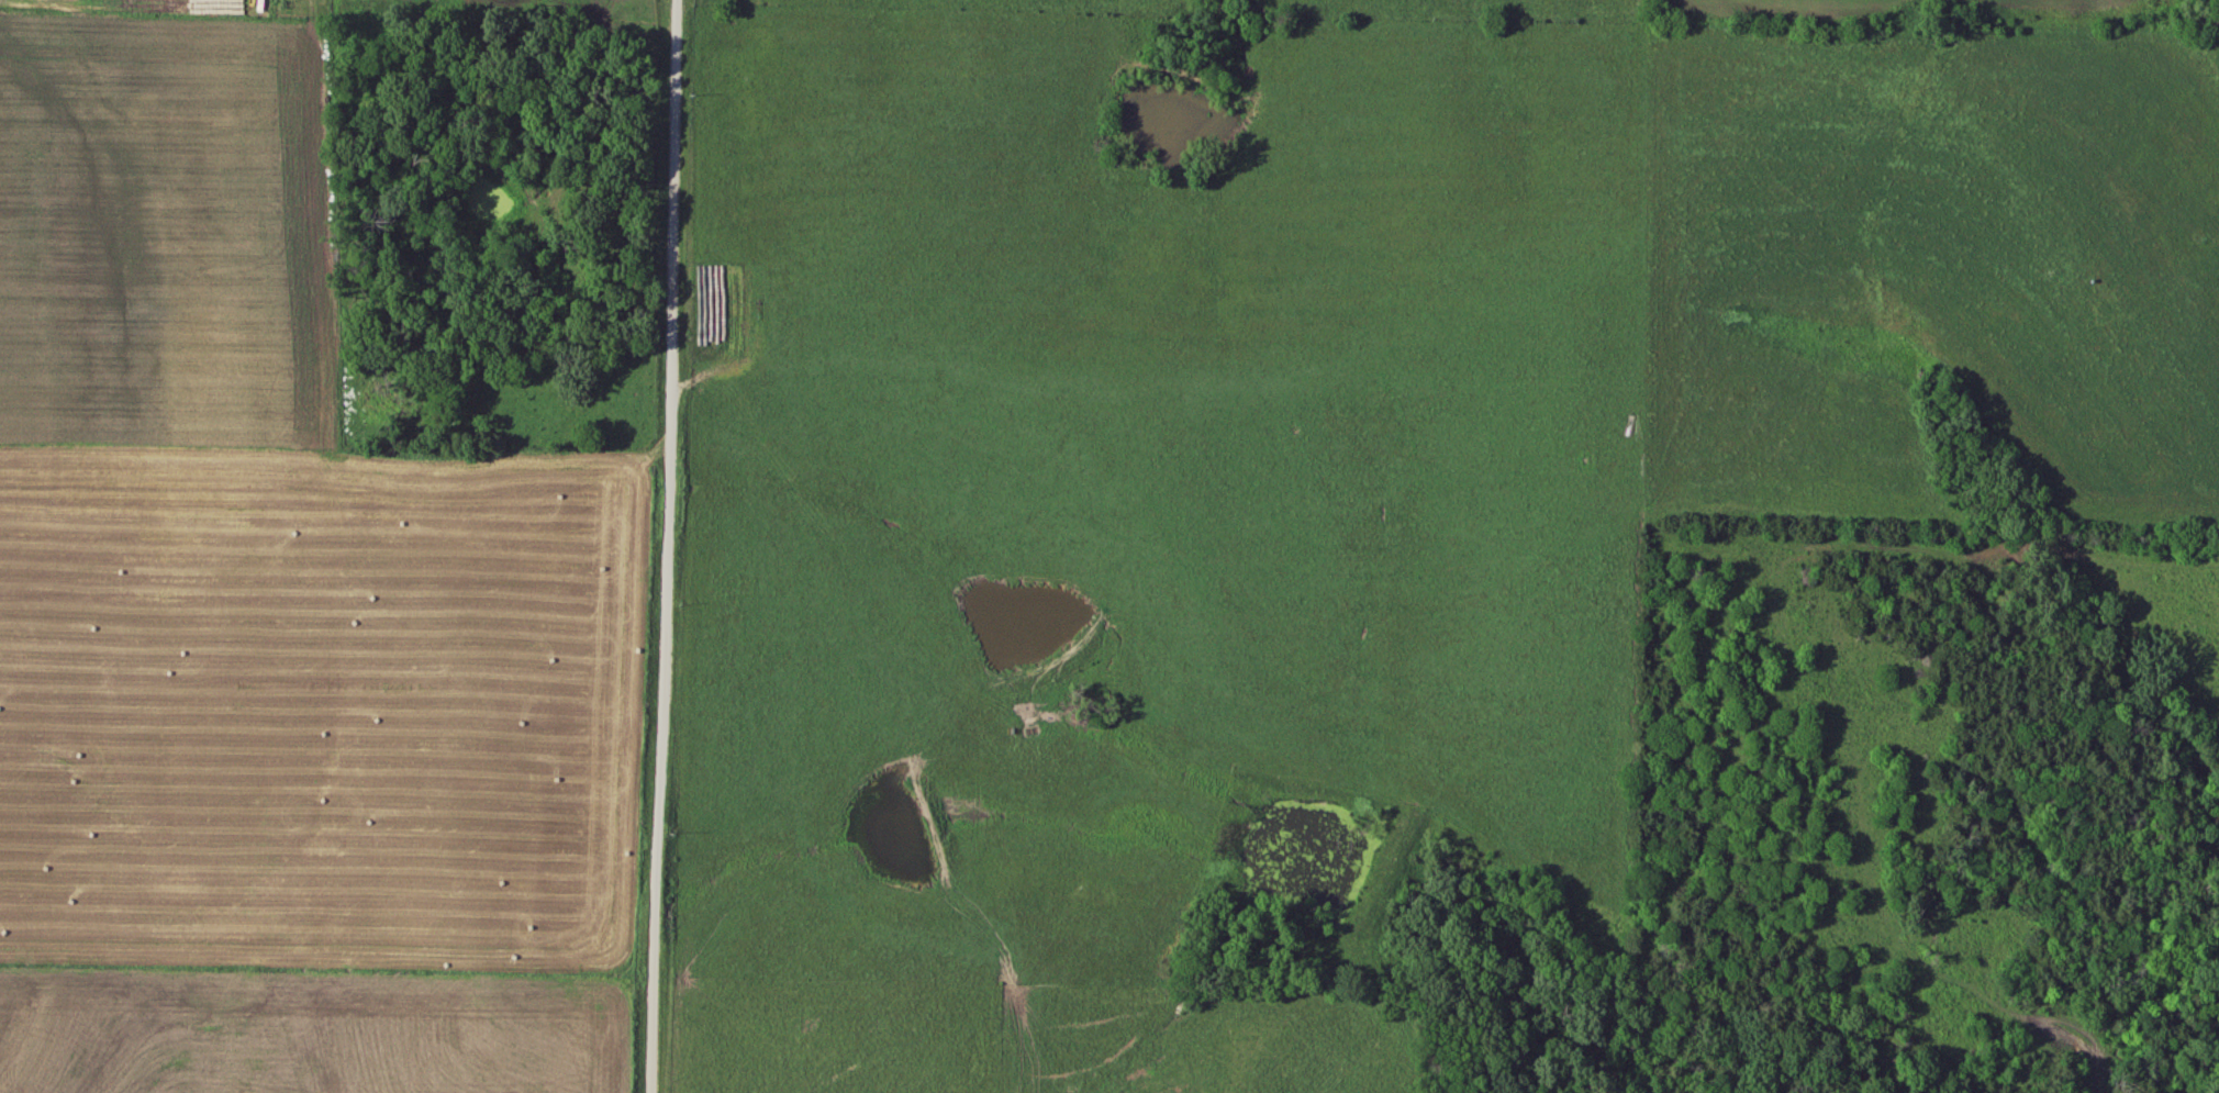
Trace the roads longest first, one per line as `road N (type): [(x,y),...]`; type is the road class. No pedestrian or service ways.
road 1 (residential): [(674,0),(658,1092)]

